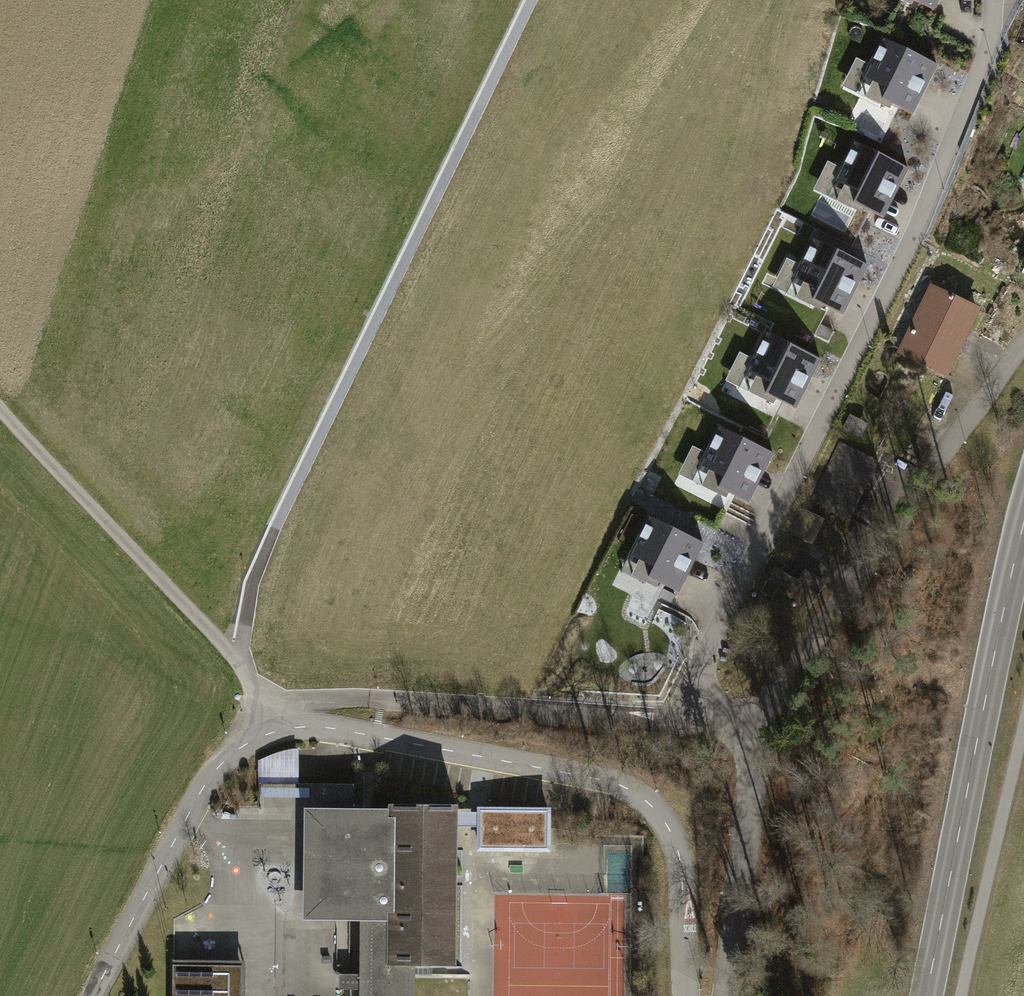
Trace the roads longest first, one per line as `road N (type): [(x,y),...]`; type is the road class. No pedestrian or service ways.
road 1 (residential): [(93,995),(194,809),(236,752),(271,732),(323,727),(615,783),(650,803),(671,828),(681,866),(690,995)]
road 2 (residential): [(679,714),(911,243),(991,43),(996,0)]
road 3 (residential): [(726,995),(747,716),(769,700),(1017,353)]
road 4 (track): [(530,0),(292,492),(254,579),(239,658)]
road 5 (secondary): [(1023,525),(926,995)]
road 6 (track): [(271,732),(239,658),(0,402)]

